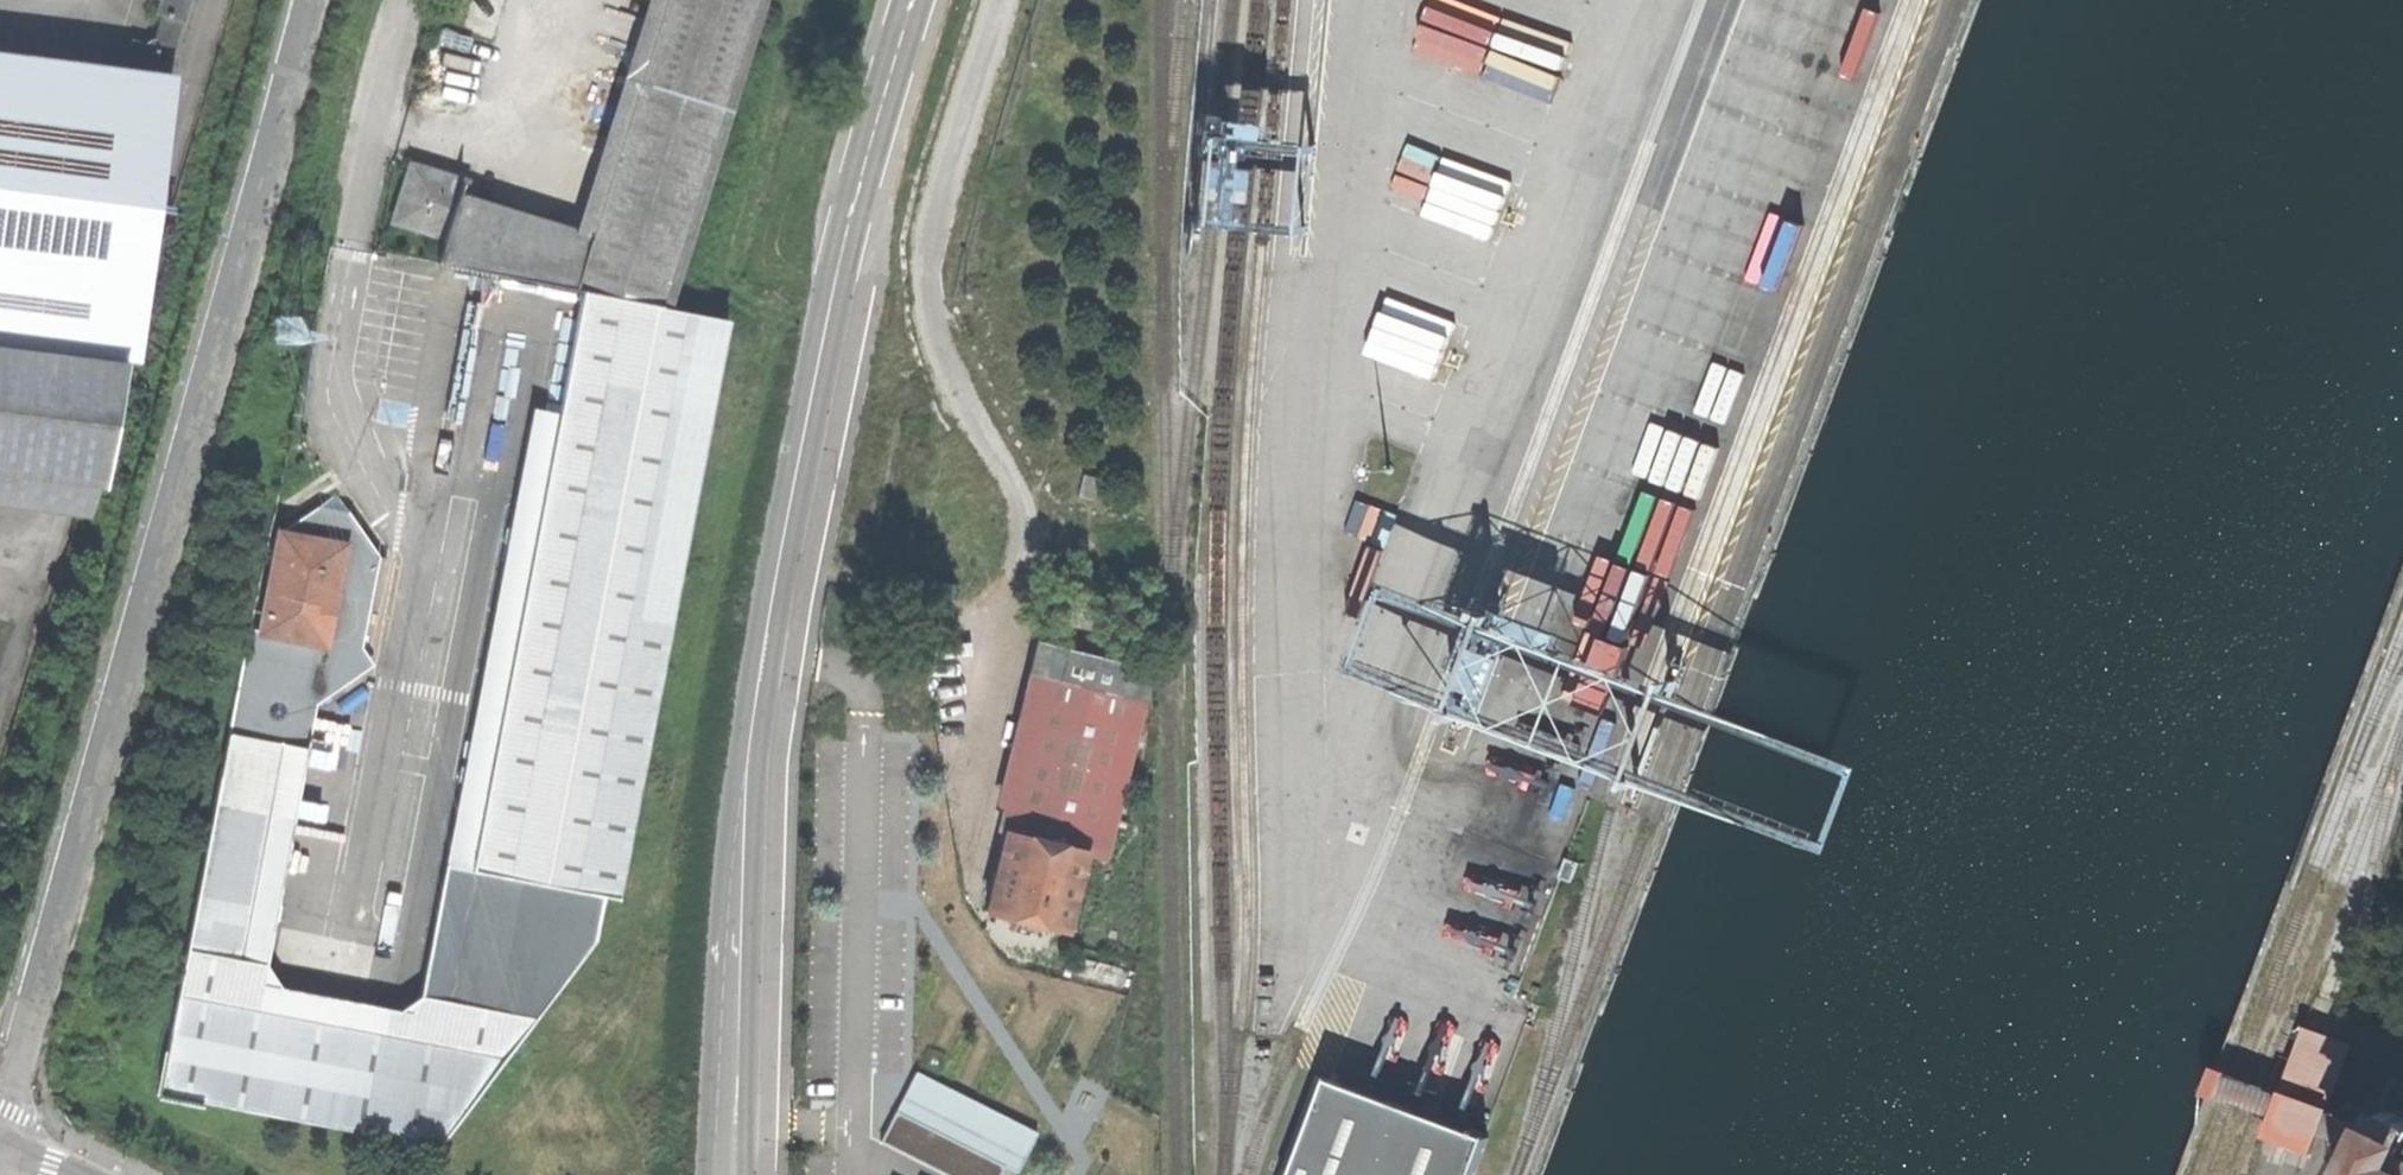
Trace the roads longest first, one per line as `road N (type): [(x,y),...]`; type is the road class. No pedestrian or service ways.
road 1 (unclassified): [(0,1116),(316,0)]
road 2 (secondary): [(914,0),(845,231),(773,575),(744,771),(723,1107)]
road 3 (residential): [(990,698),(1027,562),(1029,517),(1017,481),(956,397),(929,278),(944,186),(1001,0)]

